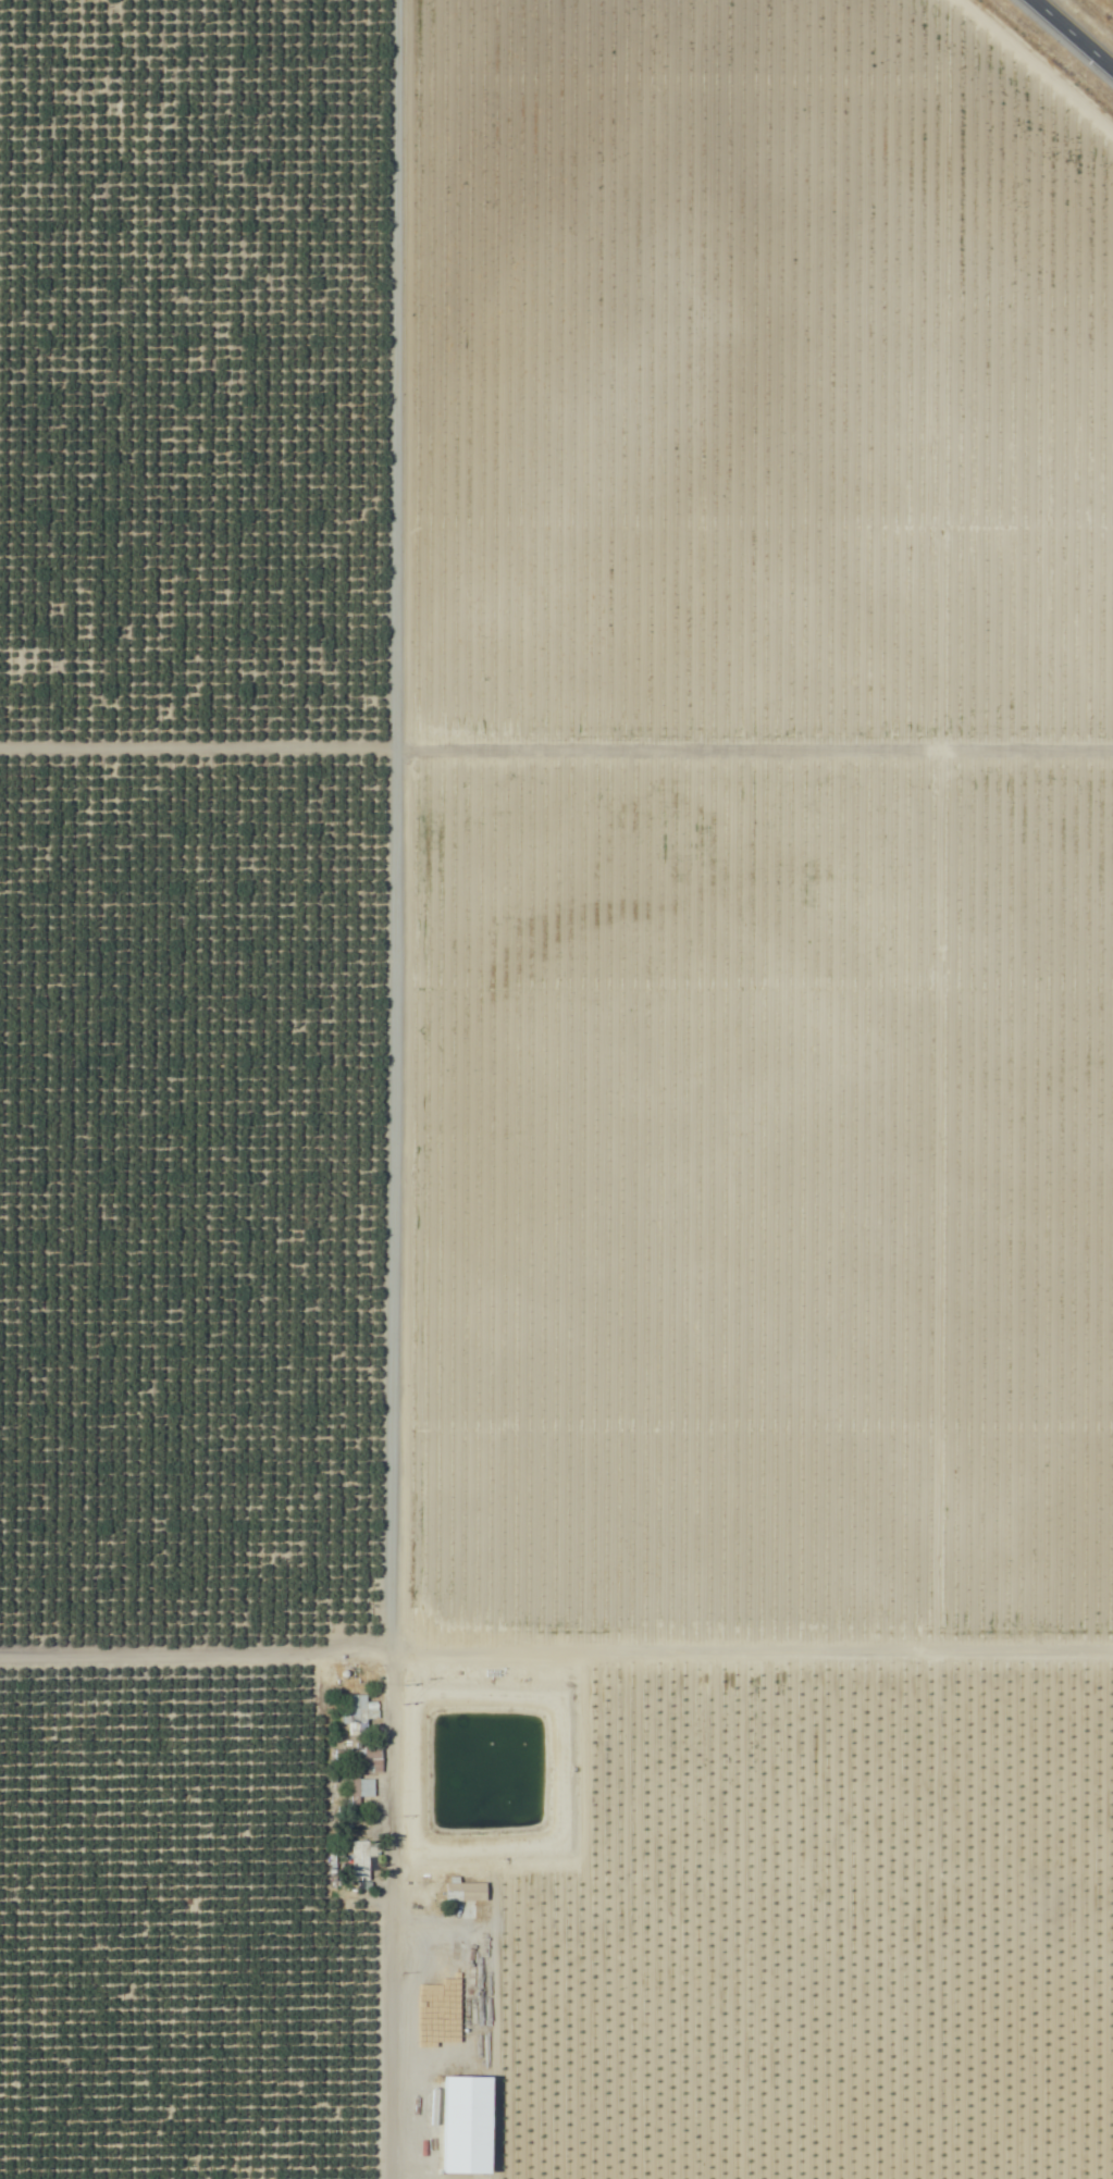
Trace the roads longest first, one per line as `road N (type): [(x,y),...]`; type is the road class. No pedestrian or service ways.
road 1 (track): [(359,2178),(353,1220)]

